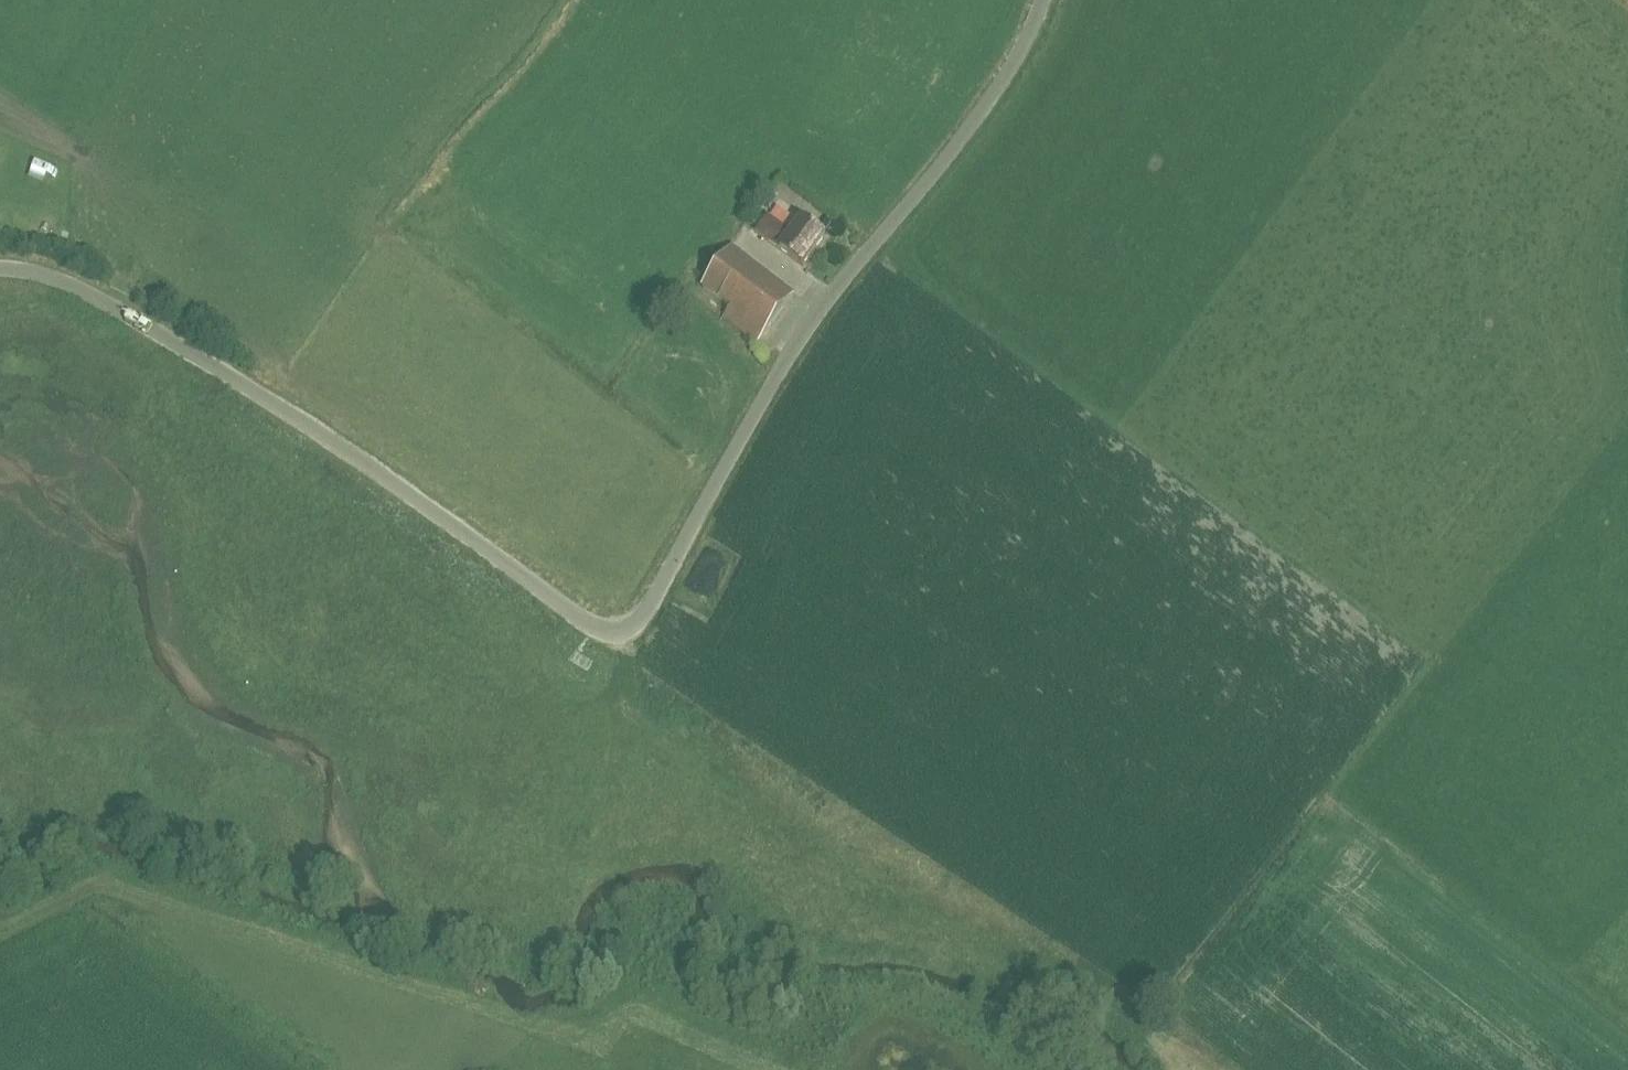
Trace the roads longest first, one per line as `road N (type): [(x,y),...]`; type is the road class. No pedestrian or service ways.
road 1 (unclassified): [(0,265),(87,292),(180,344),(438,513),(598,629),(624,629),(640,618),(783,361),(973,120),(1025,40),(1040,0)]

